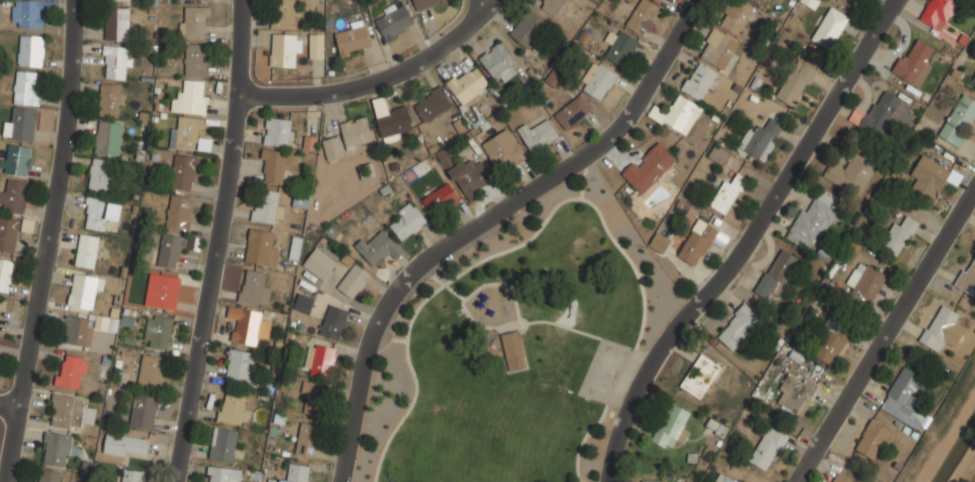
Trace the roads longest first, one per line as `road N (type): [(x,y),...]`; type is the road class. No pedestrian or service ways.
road 1 (residential): [(701,0),(605,142),(436,251),(379,311),(343,481)]
road 2 (residential): [(895,0),(736,259),(657,354),(621,428),(609,481)]
road 3 (residential): [(73,0),(67,198),(16,407),(9,481)]
road 4 (residential): [(248,0),(246,95),(184,481)]
road 5 (residential): [(974,205),(804,481)]
road 6 (residential): [(493,0),(396,77),(338,91),(246,95)]

